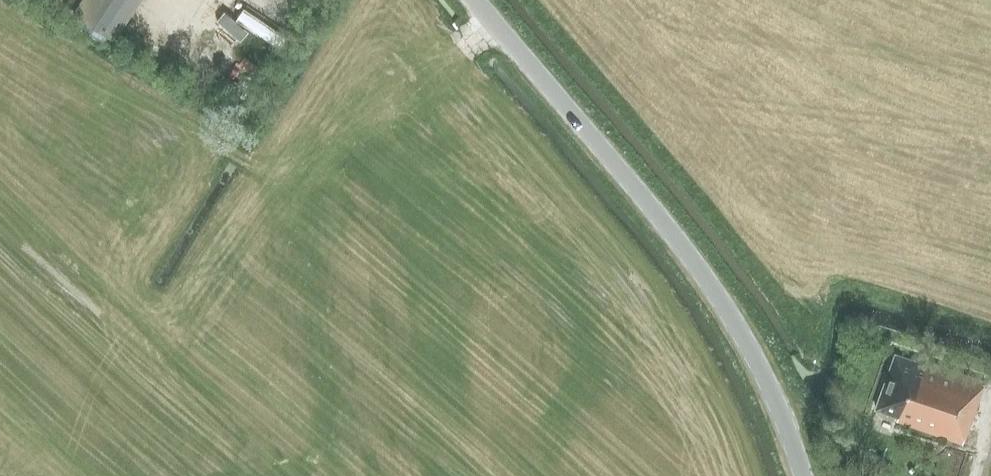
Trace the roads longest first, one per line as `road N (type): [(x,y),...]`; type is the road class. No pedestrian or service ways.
road 1 (tertiary): [(804,475),(772,394),(698,268),(474,0)]

